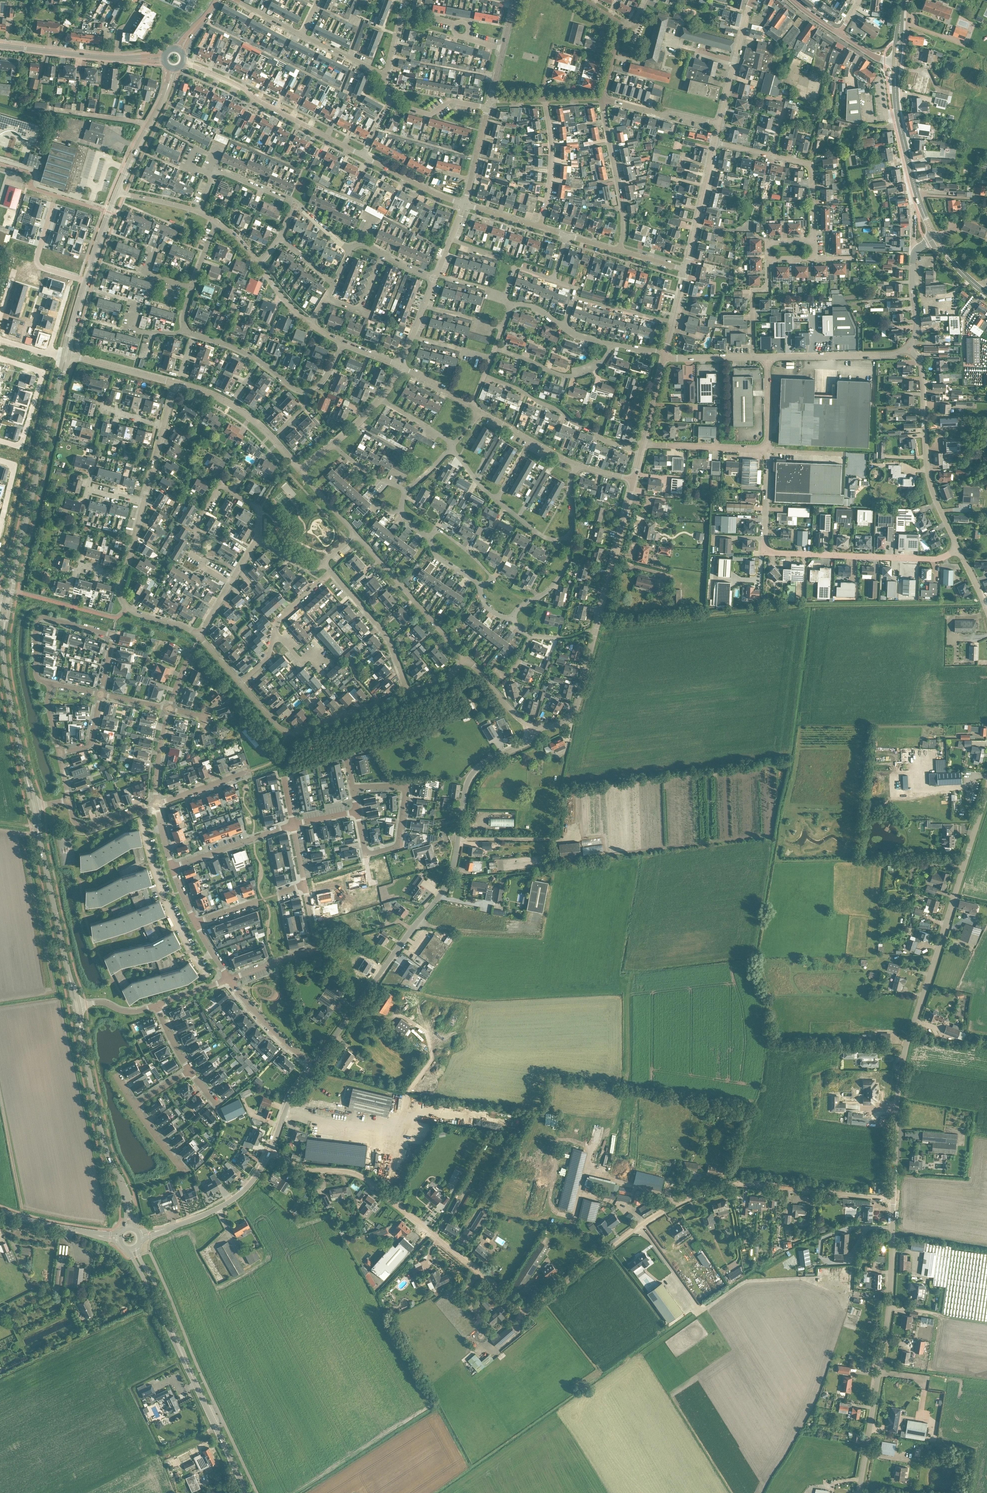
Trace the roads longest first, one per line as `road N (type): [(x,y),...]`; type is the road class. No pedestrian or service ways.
road 1 (unclassified): [(893,1199),(727,1184),(640,1224),(526,1307),(366,1179),(303,1168),(270,1152)]
road 2 (unclassified): [(893,1199),(901,1067),(986,792)]
road 3 (unclassified): [(313,1066),(447,884),(473,772),(522,744),(531,729)]
road 4 (unclassified): [(858,1492),(889,1307),(893,1199)]
road 5 (unclassified): [(531,729),(551,728),(577,703),(635,479)]
road 6 (tertiary): [(129,1229),(75,1007)]
road 7 (unclassified): [(958,550),(930,487),(922,368),(908,348)]
road 8 (tertiary): [(75,1007),(35,807)]
road 9 (tertiary): [(13,576),(59,379)]
road 10 (unclassified): [(362,155),(184,62)]
road 11 (residential): [(766,550),(934,560),(958,550)]
road 12 (tertiary): [(35,807),(6,682),(4,626)]
road 13 (residential): [(353,788),(402,787),(398,845),(366,851),(357,812)]
road 14 (residential): [(641,451),(605,440),(485,375)]
road 15 (unclassified): [(465,659),(357,534)]
road 16 (unclassified): [(163,58),(0,46)]
road 17 (unclassified): [(139,1236),(231,1200),(270,1152)]
road 18 (residential): [(202,561),(193,552),(198,522),(220,487),(258,511),(258,541)]
road 19 (unclassified): [(301,470),(233,406),(175,384)]
road 20 (residential): [(305,886),(312,952),(229,980)]
road 21 (residential): [(620,251),(622,209),(603,99)]
road 22 (tertiary): [(196,1385),(136,1247)]
road 23 (tertiary): [(130,1250),(196,1385)]
road 24 (residential): [(50,683),(36,674),(40,617),(112,635)]
road 25 (residential): [(409,694),(384,633),(331,572)]
road 26 (unclassified): [(769,357),(908,348)]
road 27 (residential): [(495,348),(574,376),(595,368),(612,344)]
road 28 (tertiary): [(117,192),(173,69)]
road 29 (residential): [(0,440),(22,441),(41,378),(0,359)]
road 30 (unclassified): [(685,270),(715,143)]
road 31 (unclassified): [(719,125),(752,0)]
road 32 (residential): [(540,227),(551,157),(544,99)]
road 33 (residential): [(286,733),(409,694)]
road 34 (residential): [(172,867),(293,825)]
road 35 (residential): [(769,450),(643,442)]
road 36 (tertiary): [(0,1211),(119,1237)]
road 37 (residential): [(229,980),(313,1066)]
road 38 (residential): [(719,125),(603,99)]

